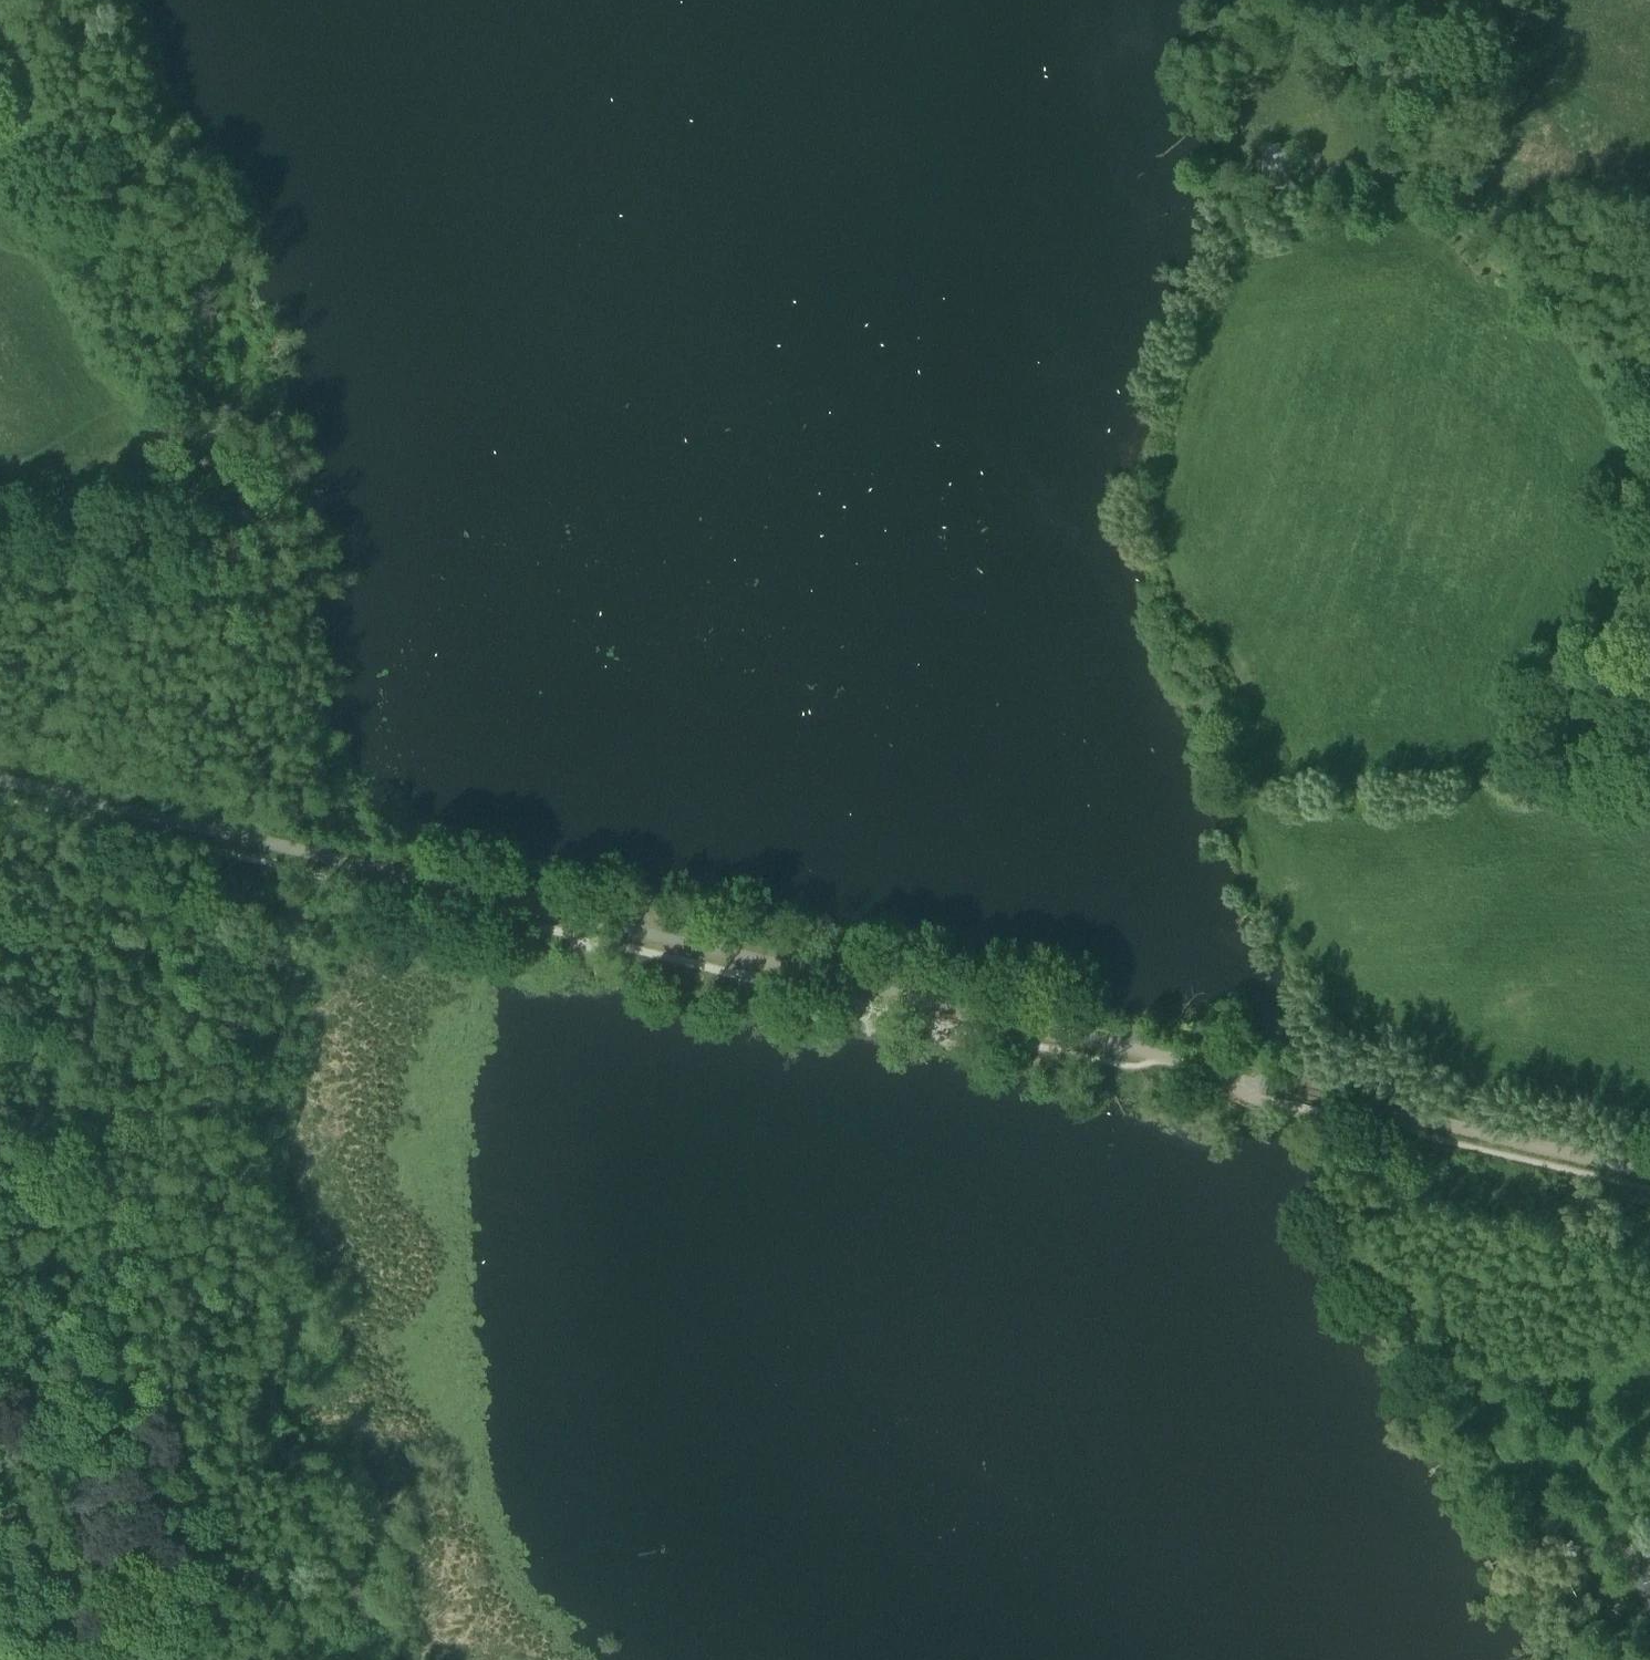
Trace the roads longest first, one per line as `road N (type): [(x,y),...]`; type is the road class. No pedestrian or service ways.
road 1 (track): [(1649,457),(1604,368),(1504,274),(1463,213)]

